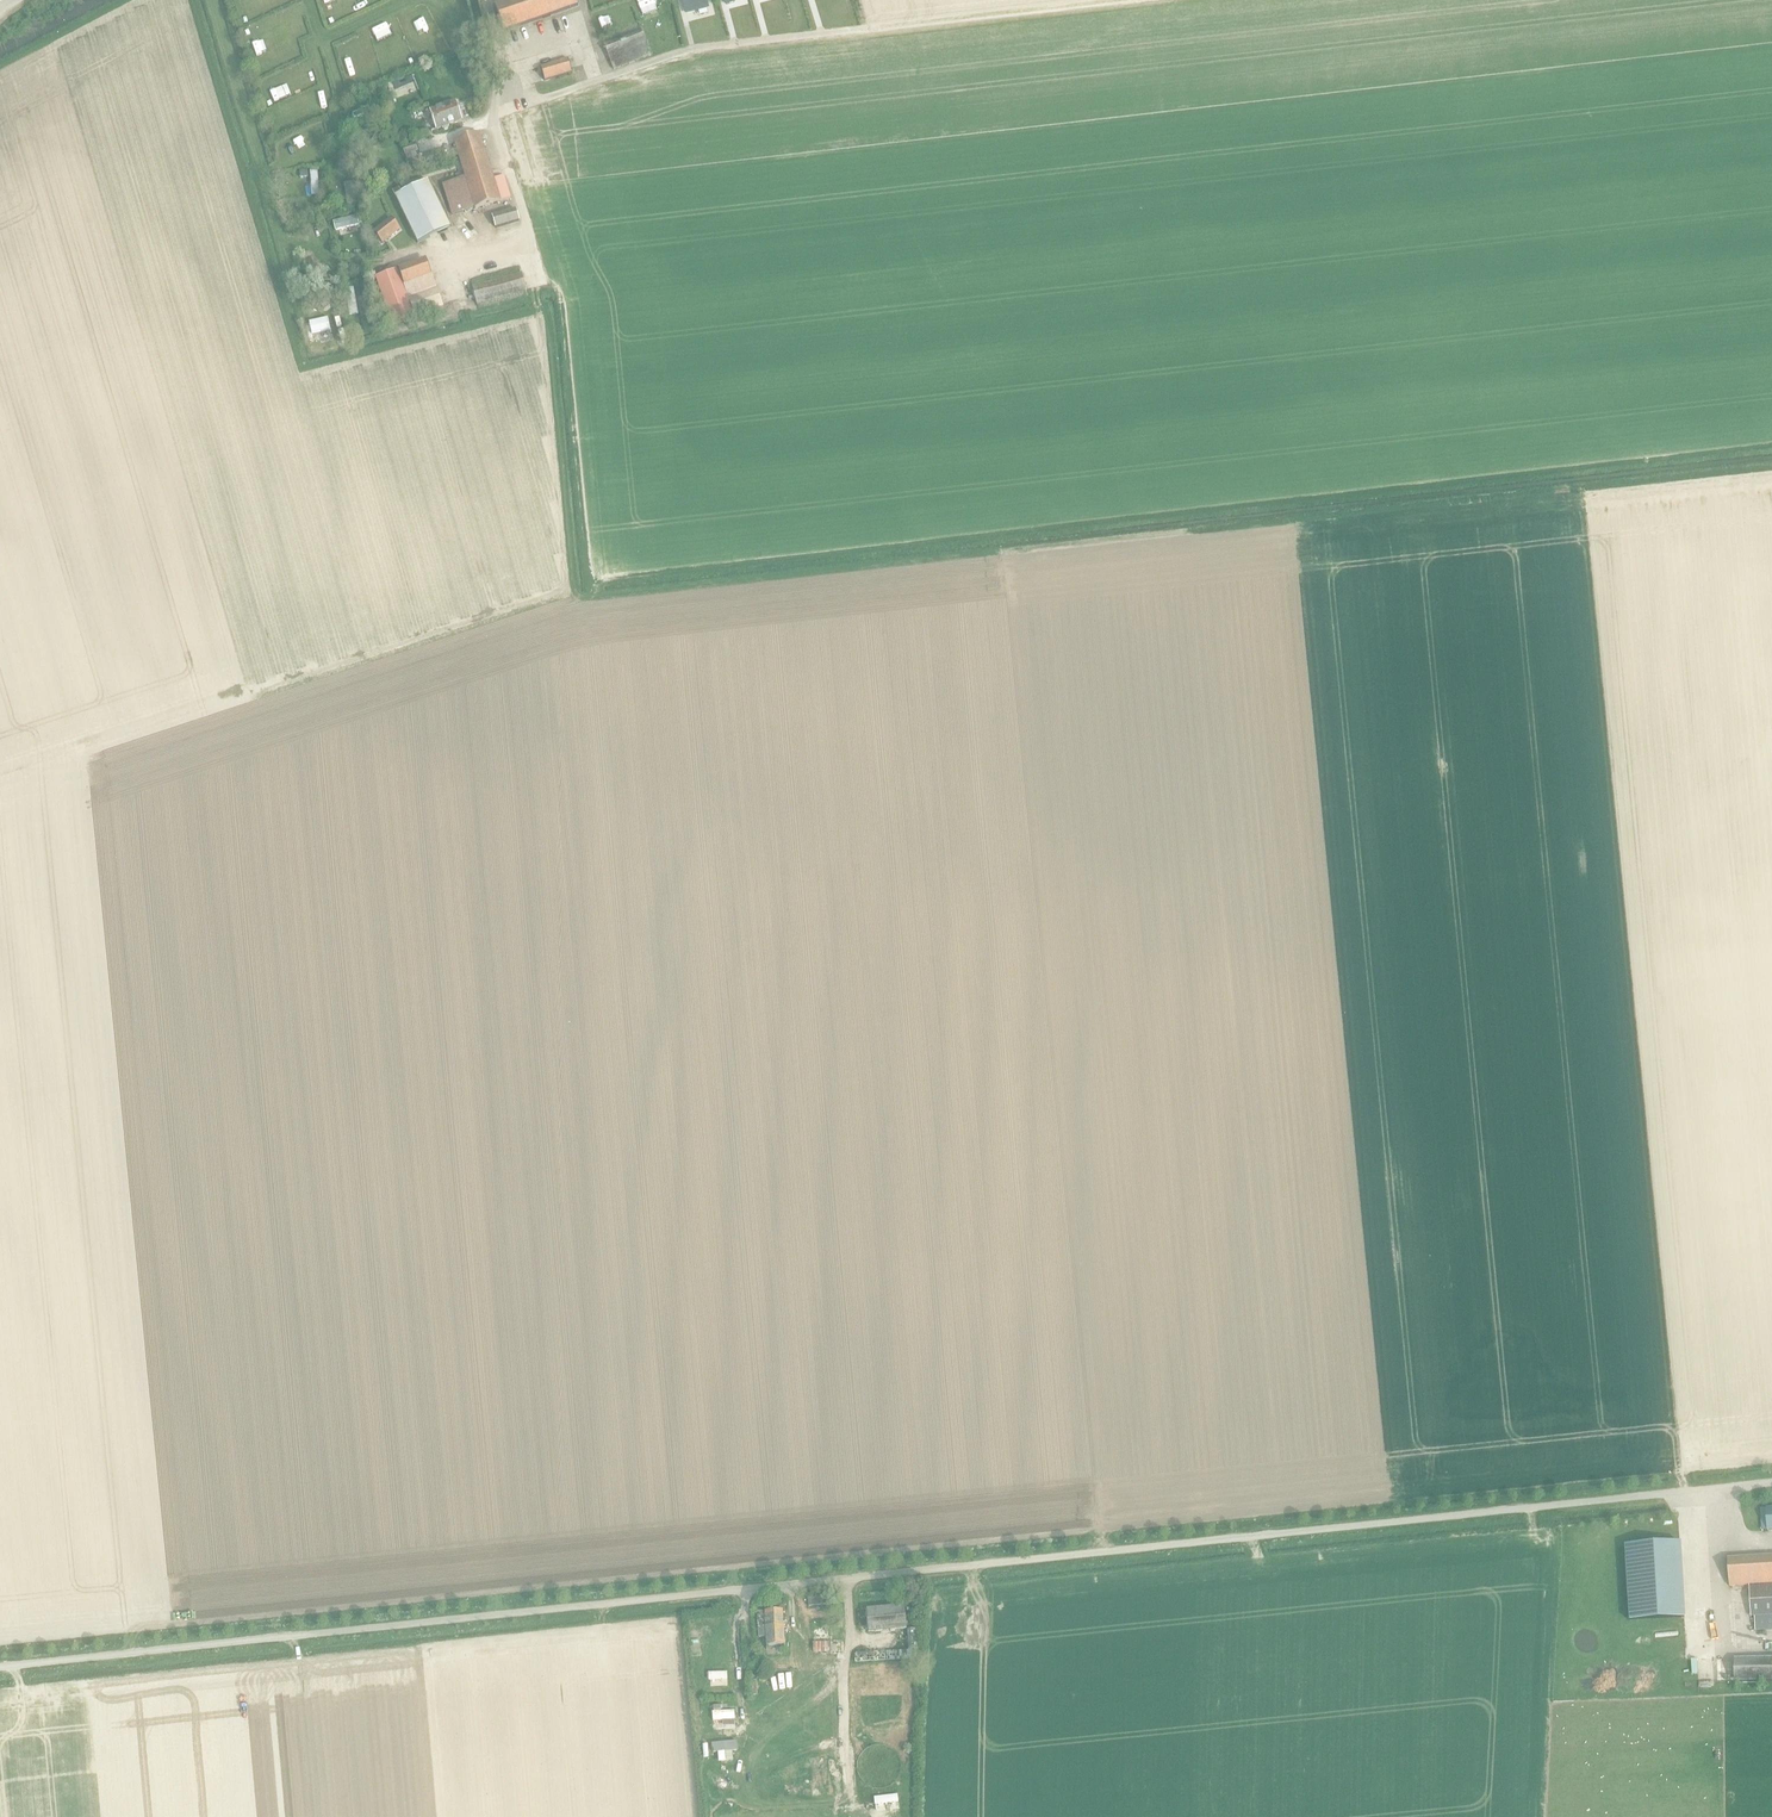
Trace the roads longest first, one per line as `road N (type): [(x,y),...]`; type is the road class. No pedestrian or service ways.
road 1 (unclassified): [(1771,1481),(1306,1536),(1047,1555),(0,1666)]
road 2 (unclassified): [(385,268),(417,250),(486,257),(527,240),(492,125),(497,40),(487,0)]

